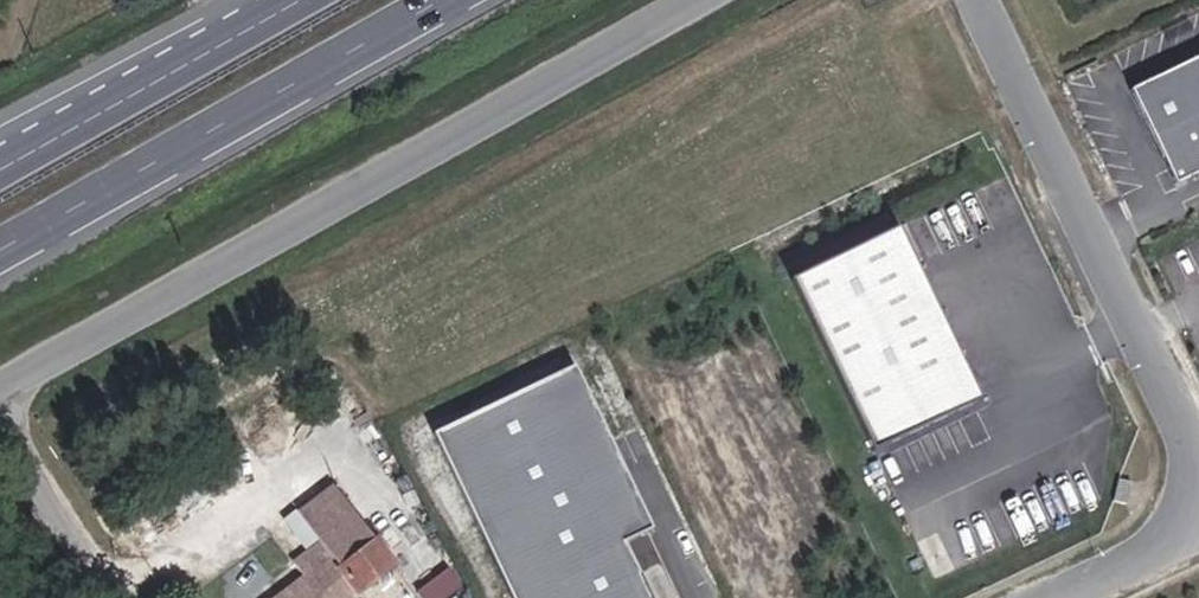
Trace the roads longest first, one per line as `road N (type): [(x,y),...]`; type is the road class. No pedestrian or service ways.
road 1 (residential): [(0,381),(676,0)]
road 2 (trunk): [(0,246),(434,0)]
road 3 (trunk): [(286,2),(0,163)]
road 4 (trunk): [(286,2),(0,140)]
road 5 (unclassified): [(118,597),(0,430)]

